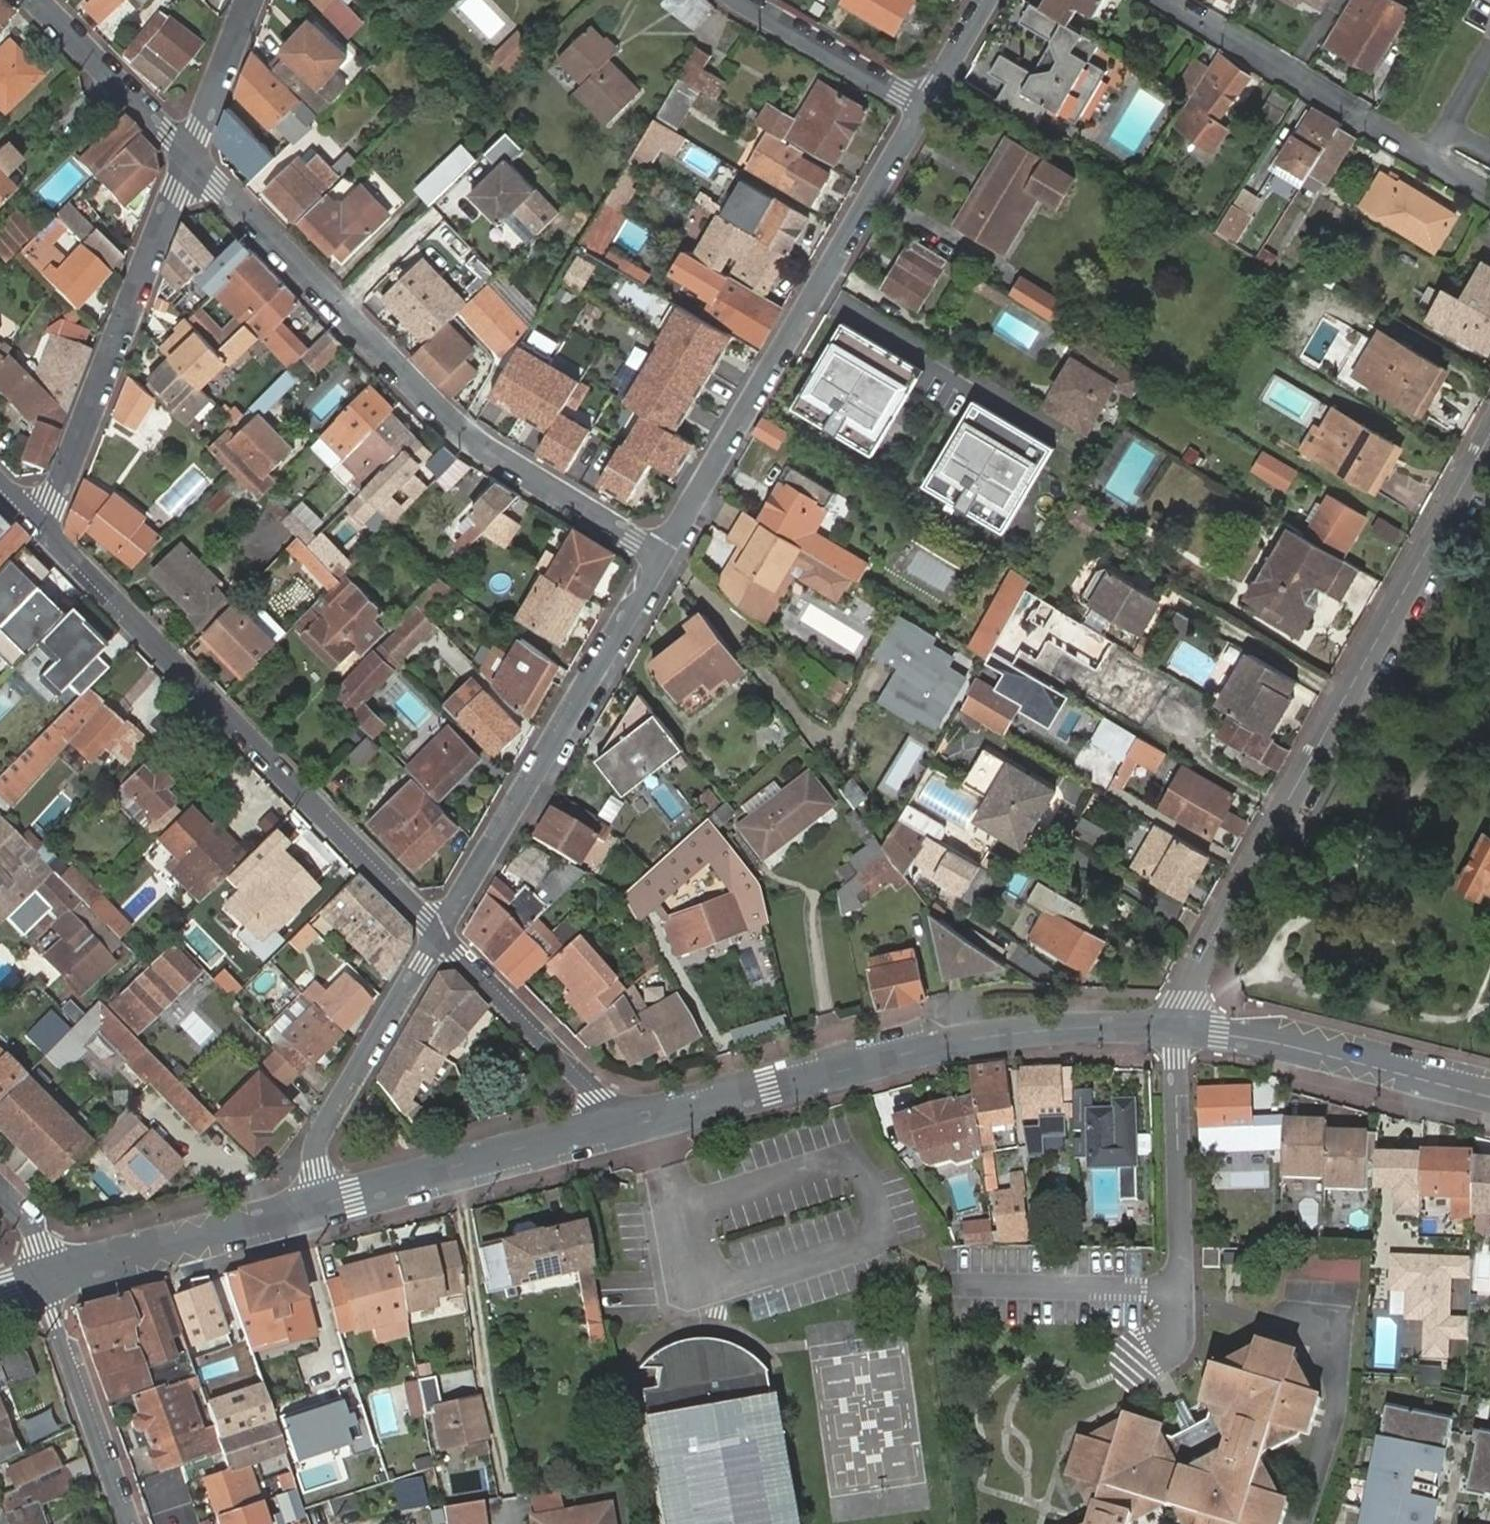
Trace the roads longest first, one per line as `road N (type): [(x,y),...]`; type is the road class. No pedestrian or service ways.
road 1 (residential): [(1489,445),(1212,946),(1182,1029)]
road 2 (residential): [(663,558),(485,451),(188,159)]
road 3 (residential): [(443,933),(42,529)]
road 4 (residential): [(631,1126),(959,1042),(1085,1028),(1182,1029)]
road 5 (residential): [(922,107),(663,558)]
road 6 (residential): [(663,558),(443,933)]
road 7 (residential): [(188,159),(42,529)]
road 8 (residential): [(1146,1363),(1172,1336),(1180,1293),(1182,1029)]
road 9 (residential): [(321,1207),(631,1126)]
road 10 (residential): [(1182,1029),(1318,1052),(1489,1097)]
road 11 (residential): [(443,933),(319,1138),(313,1164),(321,1207)]
road 12 (residential): [(61,1281),(321,1207)]
road 13 (residential): [(631,1126),(443,933)]
road 14 (residential): [(127,1523),(43,1287)]
road 15 (residential): [(188,159),(33,0)]
road 16 (residential): [(1162,0),(1349,111)]
road 17 (residential): [(738,0),(922,107)]
road 18 (residential): [(249,0),(188,159)]
road 19 (residential): [(986,0),(922,107)]

